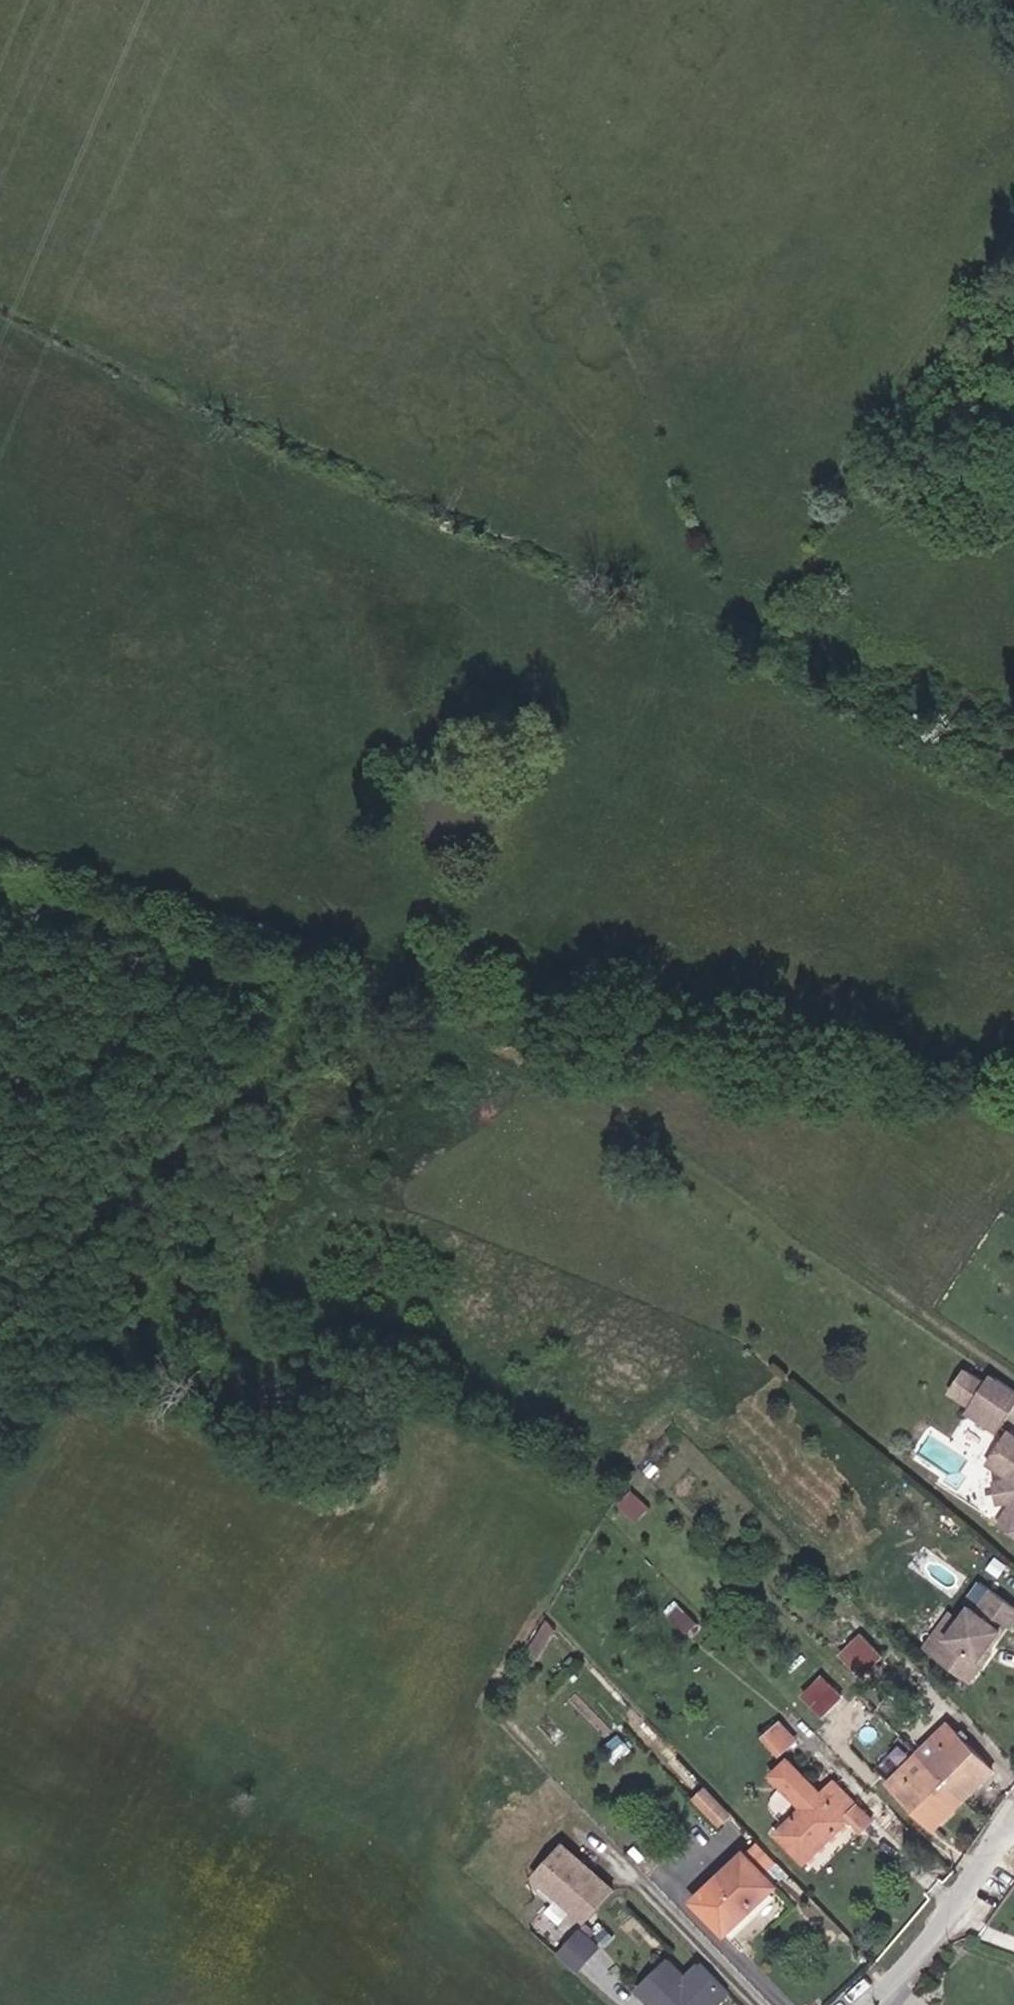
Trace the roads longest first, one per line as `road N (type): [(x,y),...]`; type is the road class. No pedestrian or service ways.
road 1 (residential): [(866,2004),(899,1977),(1004,1834)]

